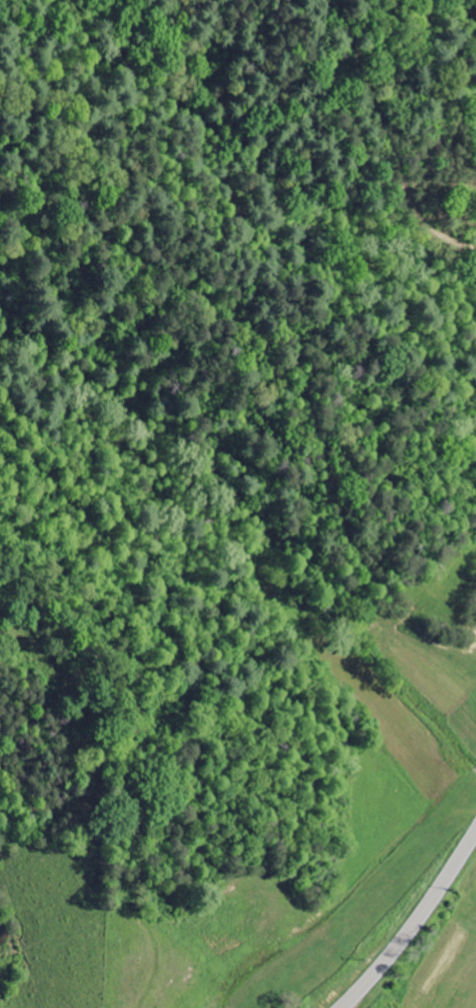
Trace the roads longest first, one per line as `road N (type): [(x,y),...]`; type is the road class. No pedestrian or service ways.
road 1 (primary): [(339,1007),(407,931),(475,829)]

